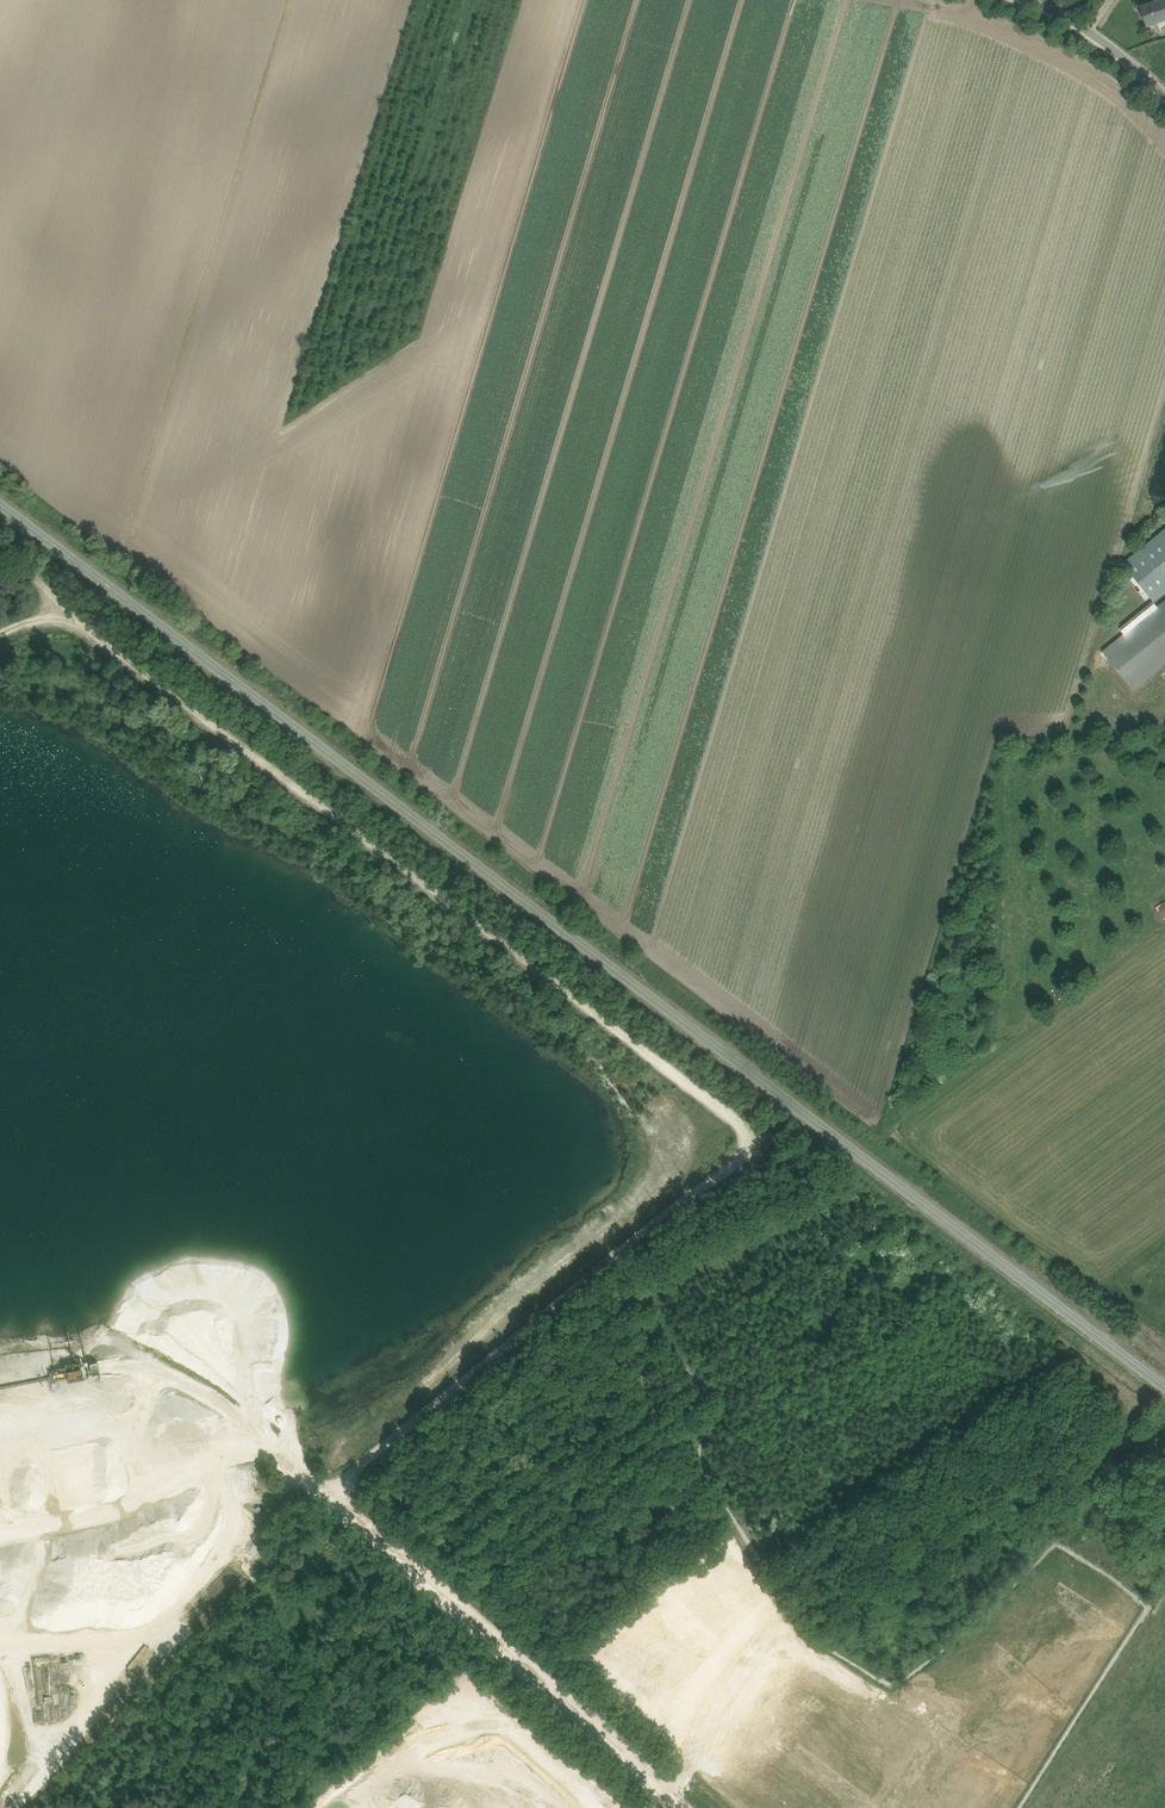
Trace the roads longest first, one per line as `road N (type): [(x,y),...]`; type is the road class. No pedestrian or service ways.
road 1 (track): [(0,552),(169,693),(739,1122),(747,1156),(615,1253)]
road 2 (track): [(1020,1807),(1149,1606),(1054,1545),(899,1682),(816,1638),(703,1468),(718,1404),(711,1386),(615,1253)]
road 3 (unclassified): [(685,1807),(330,1495)]
road 4 (track): [(615,1253),(330,1495)]
road 5 (unclassified): [(1164,96),(1103,41),(1023,0)]

